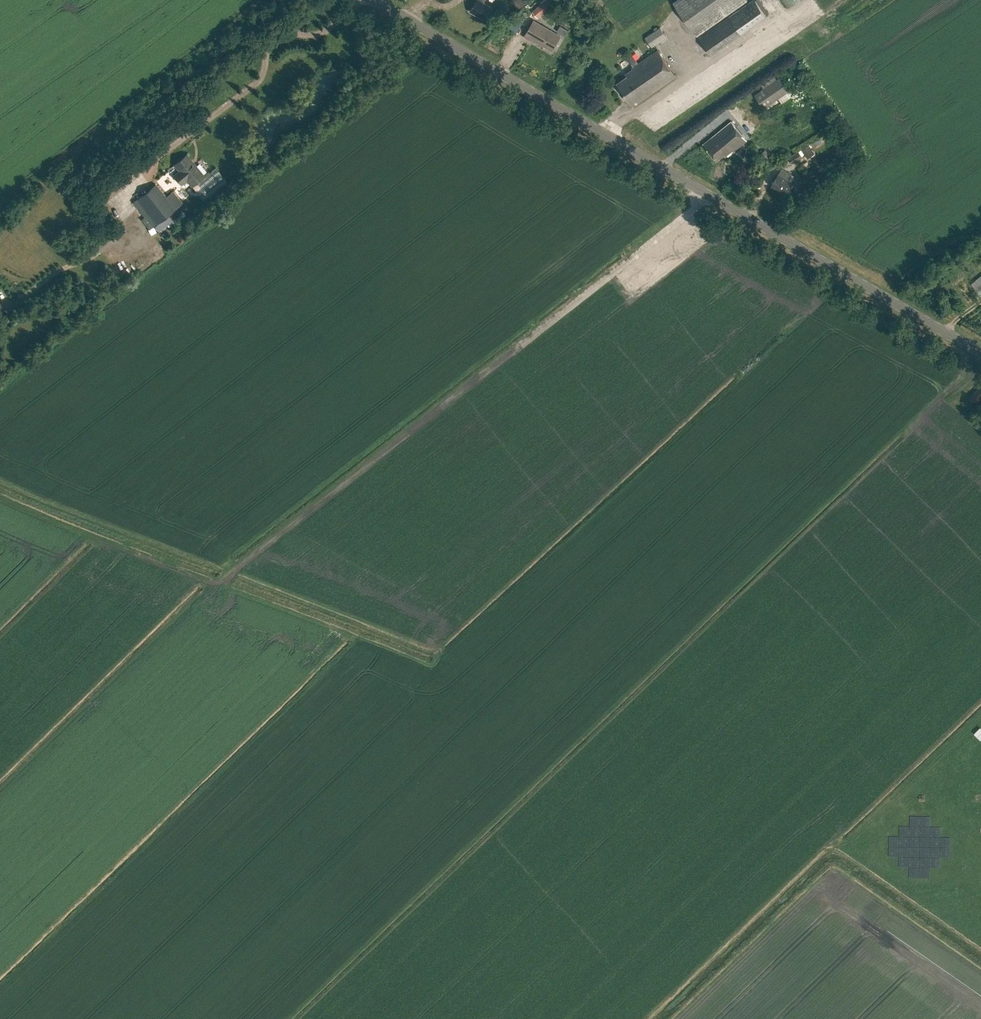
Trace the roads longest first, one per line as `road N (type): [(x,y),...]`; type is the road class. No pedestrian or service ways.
road 1 (tertiary): [(980,352),(375,0)]

